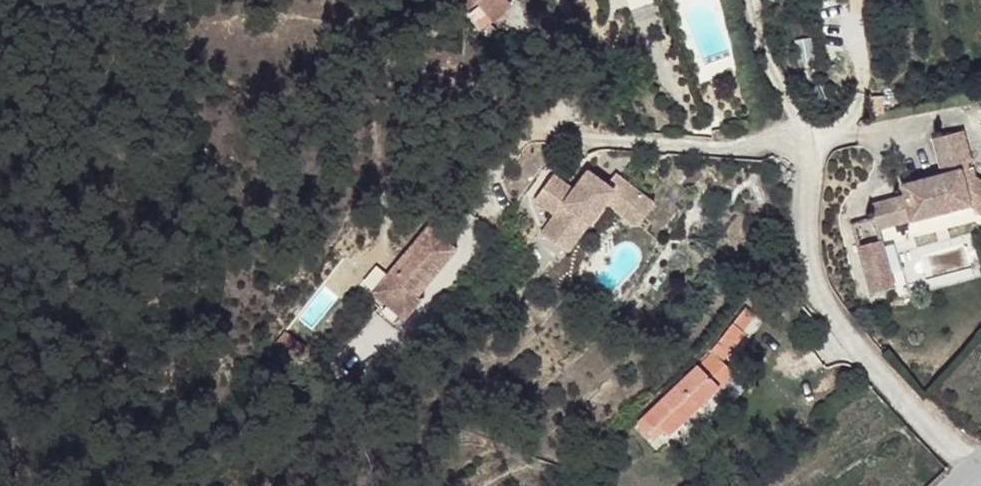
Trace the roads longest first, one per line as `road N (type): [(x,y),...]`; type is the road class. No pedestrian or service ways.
road 1 (residential): [(977,470),(847,338),(820,300),(803,139),(768,63),(751,0)]

